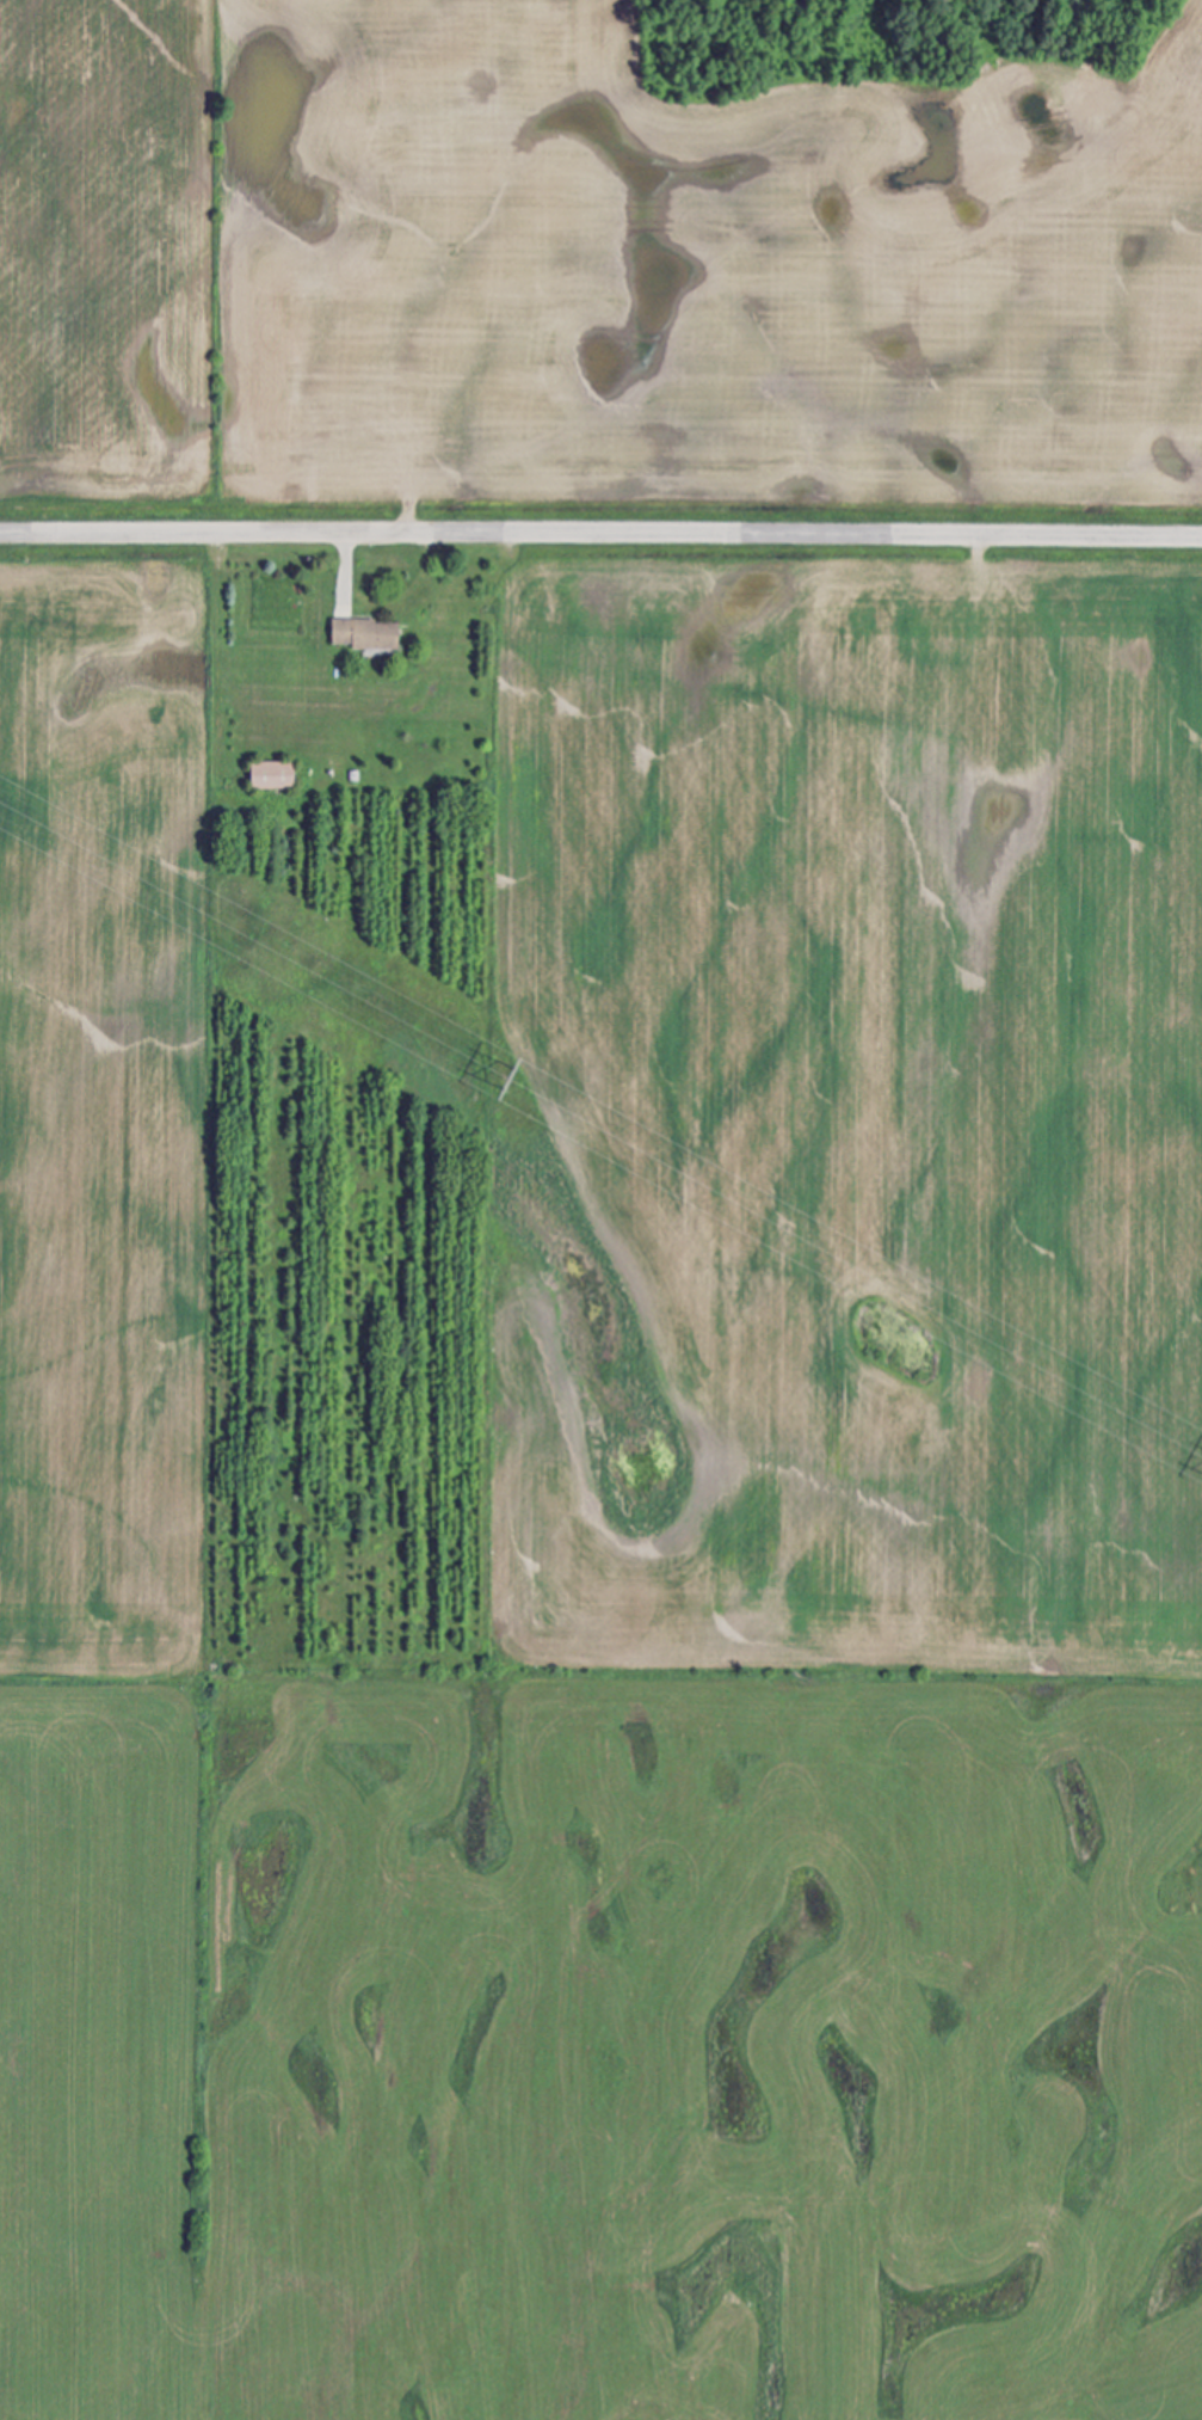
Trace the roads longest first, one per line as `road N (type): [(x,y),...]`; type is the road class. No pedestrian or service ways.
road 1 (tertiary): [(1201,535),(0,531)]

